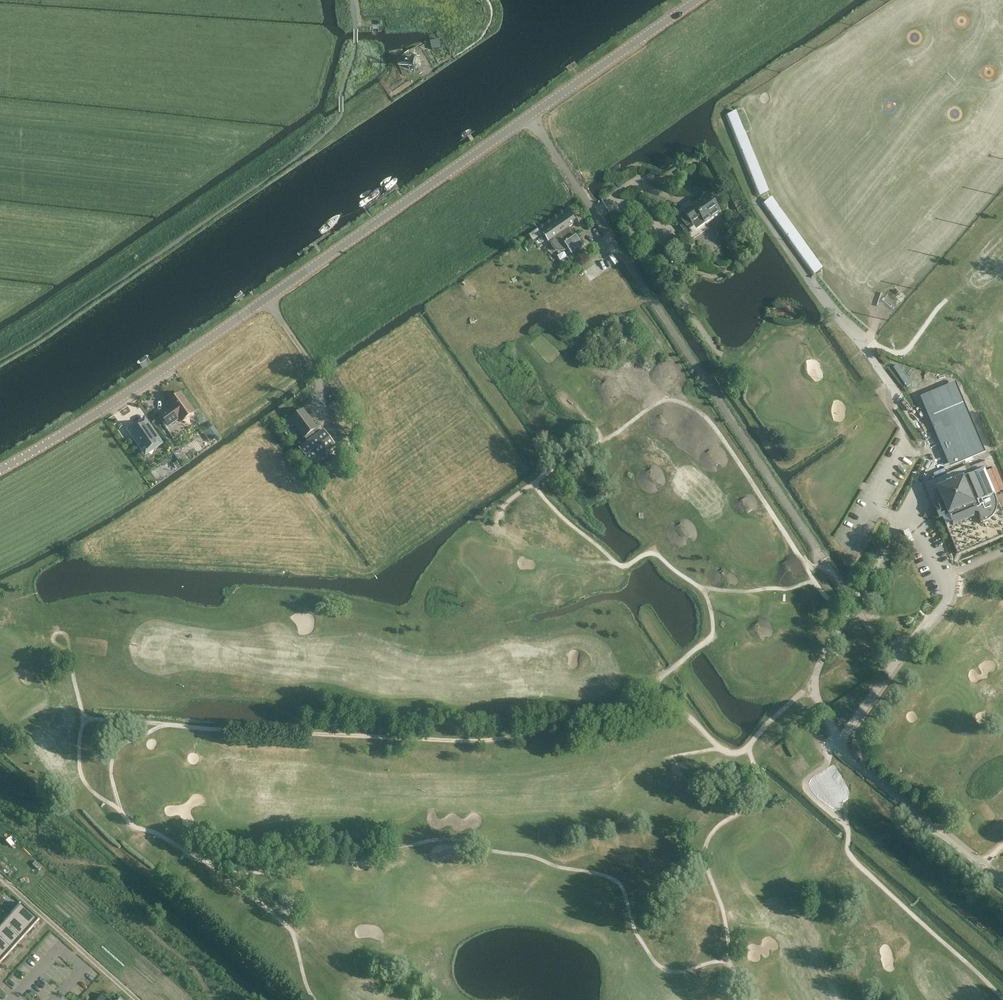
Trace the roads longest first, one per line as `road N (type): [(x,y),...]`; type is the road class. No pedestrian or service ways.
road 1 (tertiary): [(0,469),(173,363),(694,0)]
road 2 (track): [(139,999),(0,876)]

